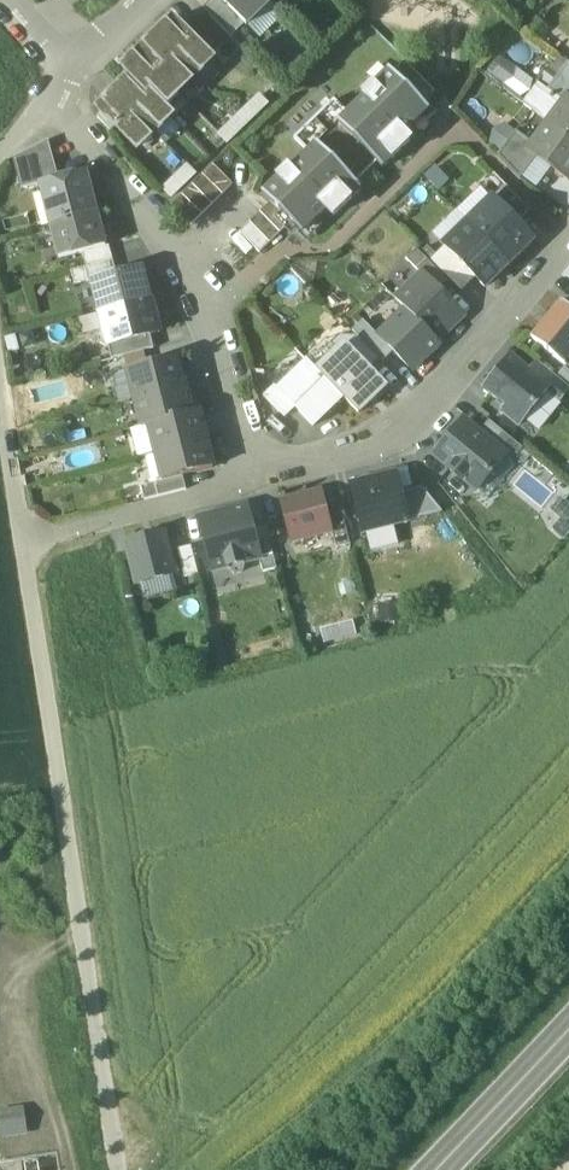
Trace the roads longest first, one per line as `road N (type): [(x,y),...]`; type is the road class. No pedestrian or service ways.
road 1 (track): [(0,384),(118,1169)]
road 2 (residential): [(258,476),(213,324),(184,259),(60,79)]
road 3 (residential): [(258,476),(397,441),(568,240)]
road 4 (residential): [(24,543),(219,494),(258,476)]
road 5 (primary): [(422,1169),(568,1012)]

